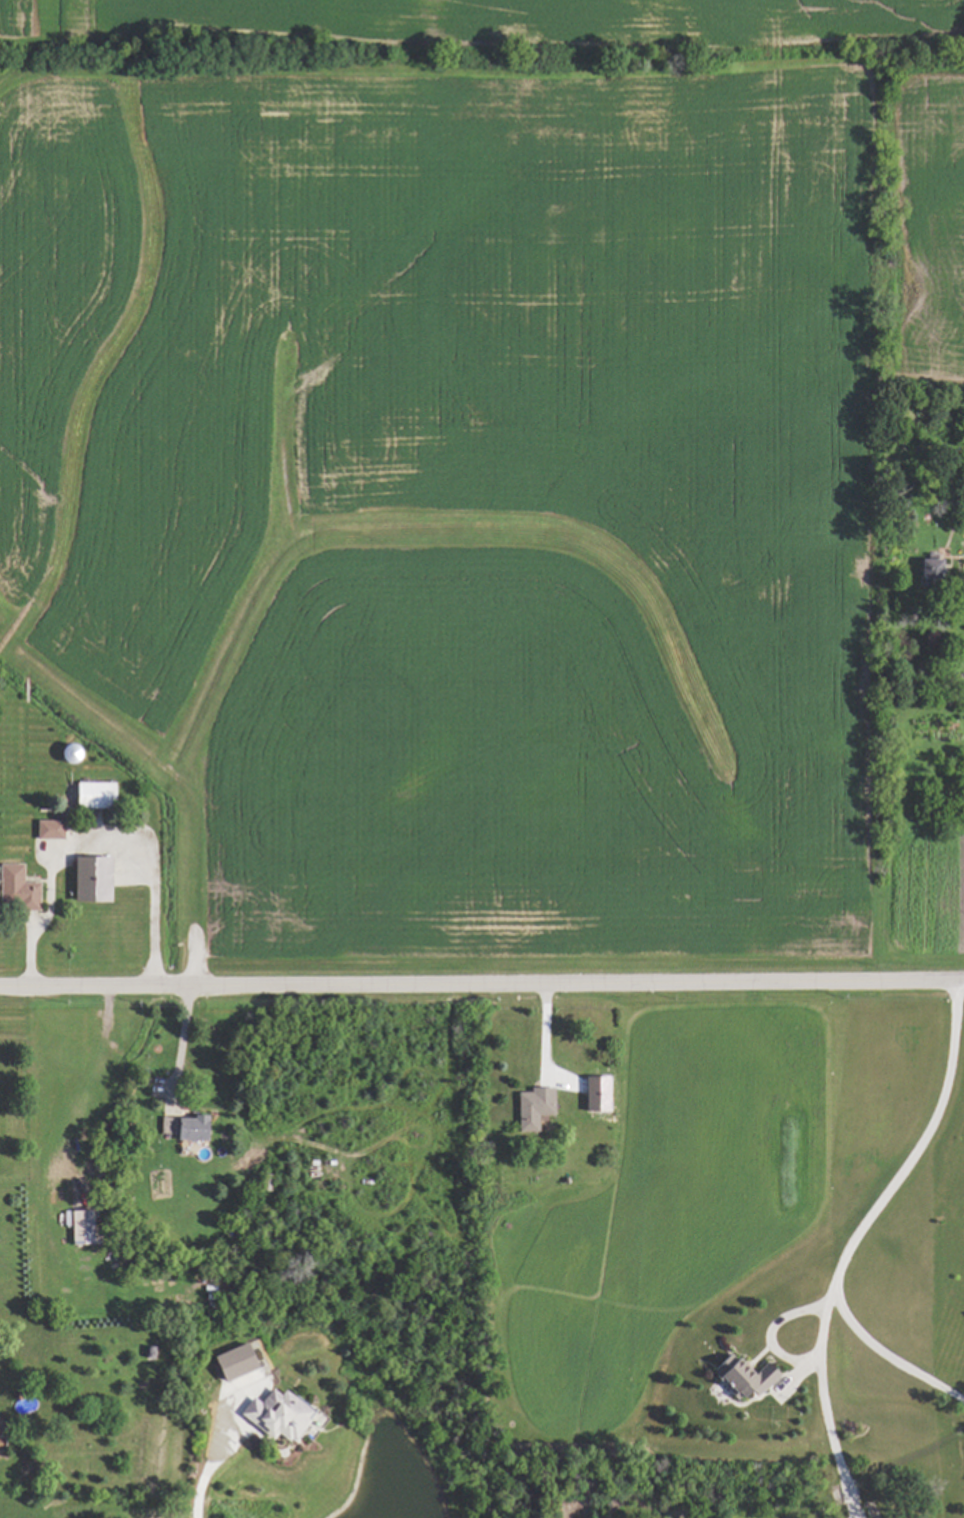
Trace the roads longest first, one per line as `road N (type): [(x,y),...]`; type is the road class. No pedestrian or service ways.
road 1 (residential): [(0,985),(963,980)]

